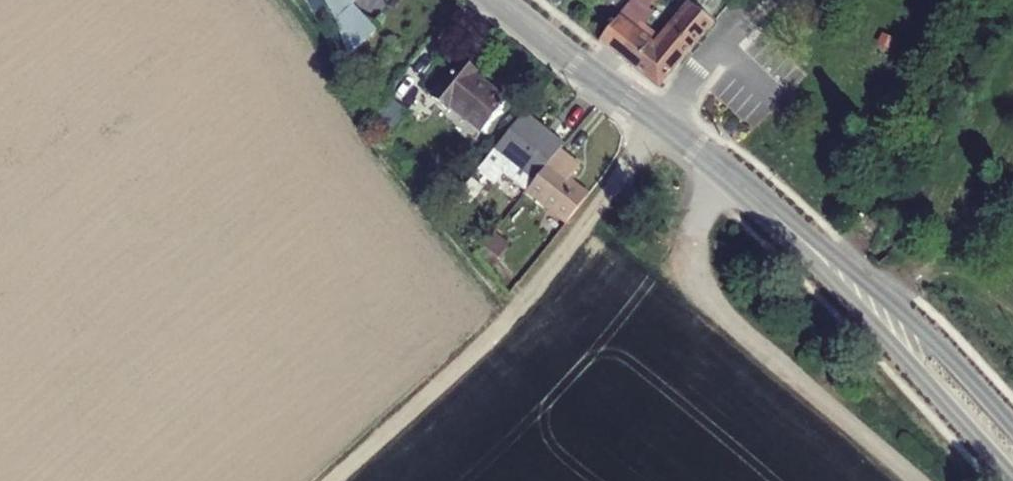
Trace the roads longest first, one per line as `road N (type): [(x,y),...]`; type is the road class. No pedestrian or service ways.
road 1 (track): [(658,120),(573,240),(487,341),(331,480)]
road 2 (track): [(724,171),(694,234),(698,287),(911,480)]
road 3 (track): [(514,311),(405,184),(290,0)]
road 4 (tertiary): [(775,216),(1012,476)]
road 5 (tertiary): [(498,0),(775,216)]
road 6 (tertiary): [(1012,425),(920,326),(775,216)]

